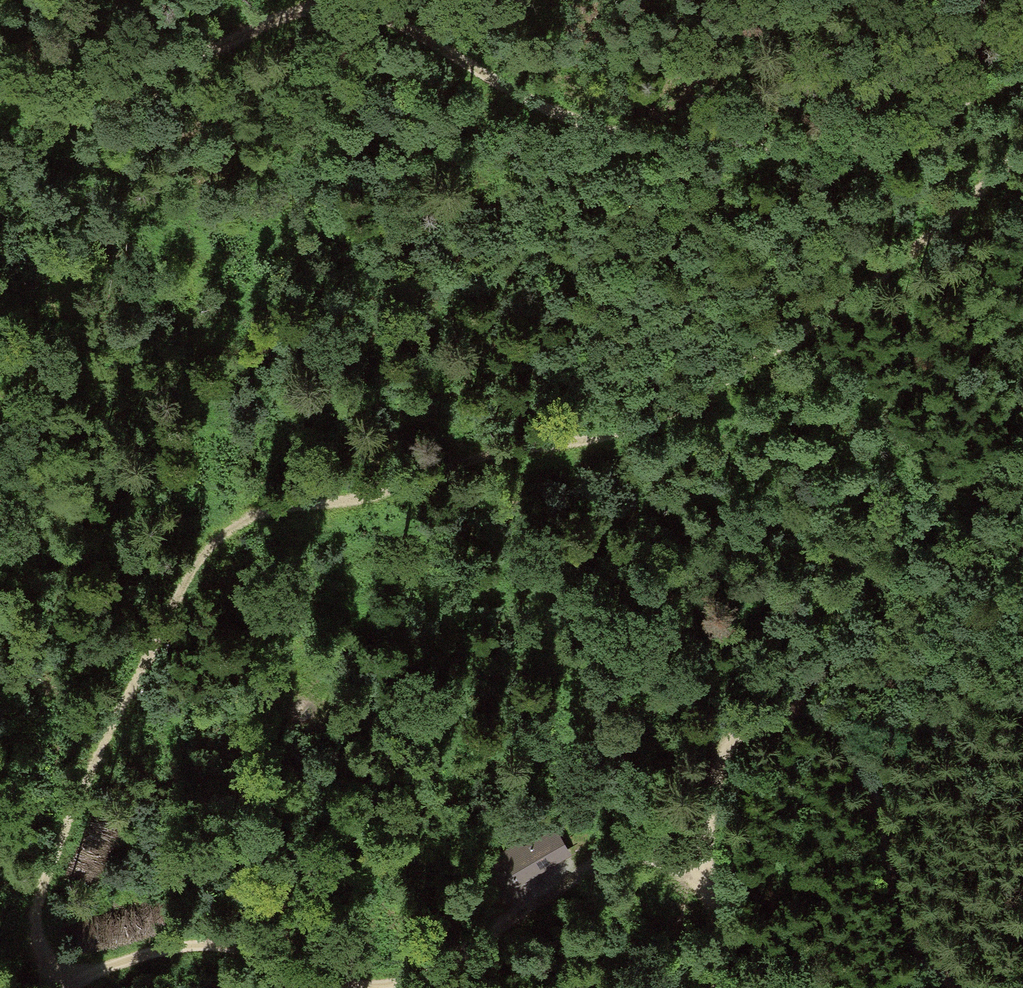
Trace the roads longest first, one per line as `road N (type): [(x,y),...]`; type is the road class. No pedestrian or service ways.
road 1 (track): [(1022,145),(827,325),(668,418),(580,444),(501,454),(364,501),(254,512),(220,528),(192,564),(60,836),(38,942),(61,969)]
road 2 (track): [(1022,78),(853,138),(745,149),(655,143),(568,118),(358,9),(264,18),(182,53),(0,90)]
road 3 (track): [(719,987),(716,910),(684,864),(647,855),(608,859),(462,958),(397,985),(341,984),(238,948),(183,947),(100,970),(61,969)]
road 4 (track): [(684,864),(736,715),(787,699),(839,722),(907,929),(931,967),(961,987)]

